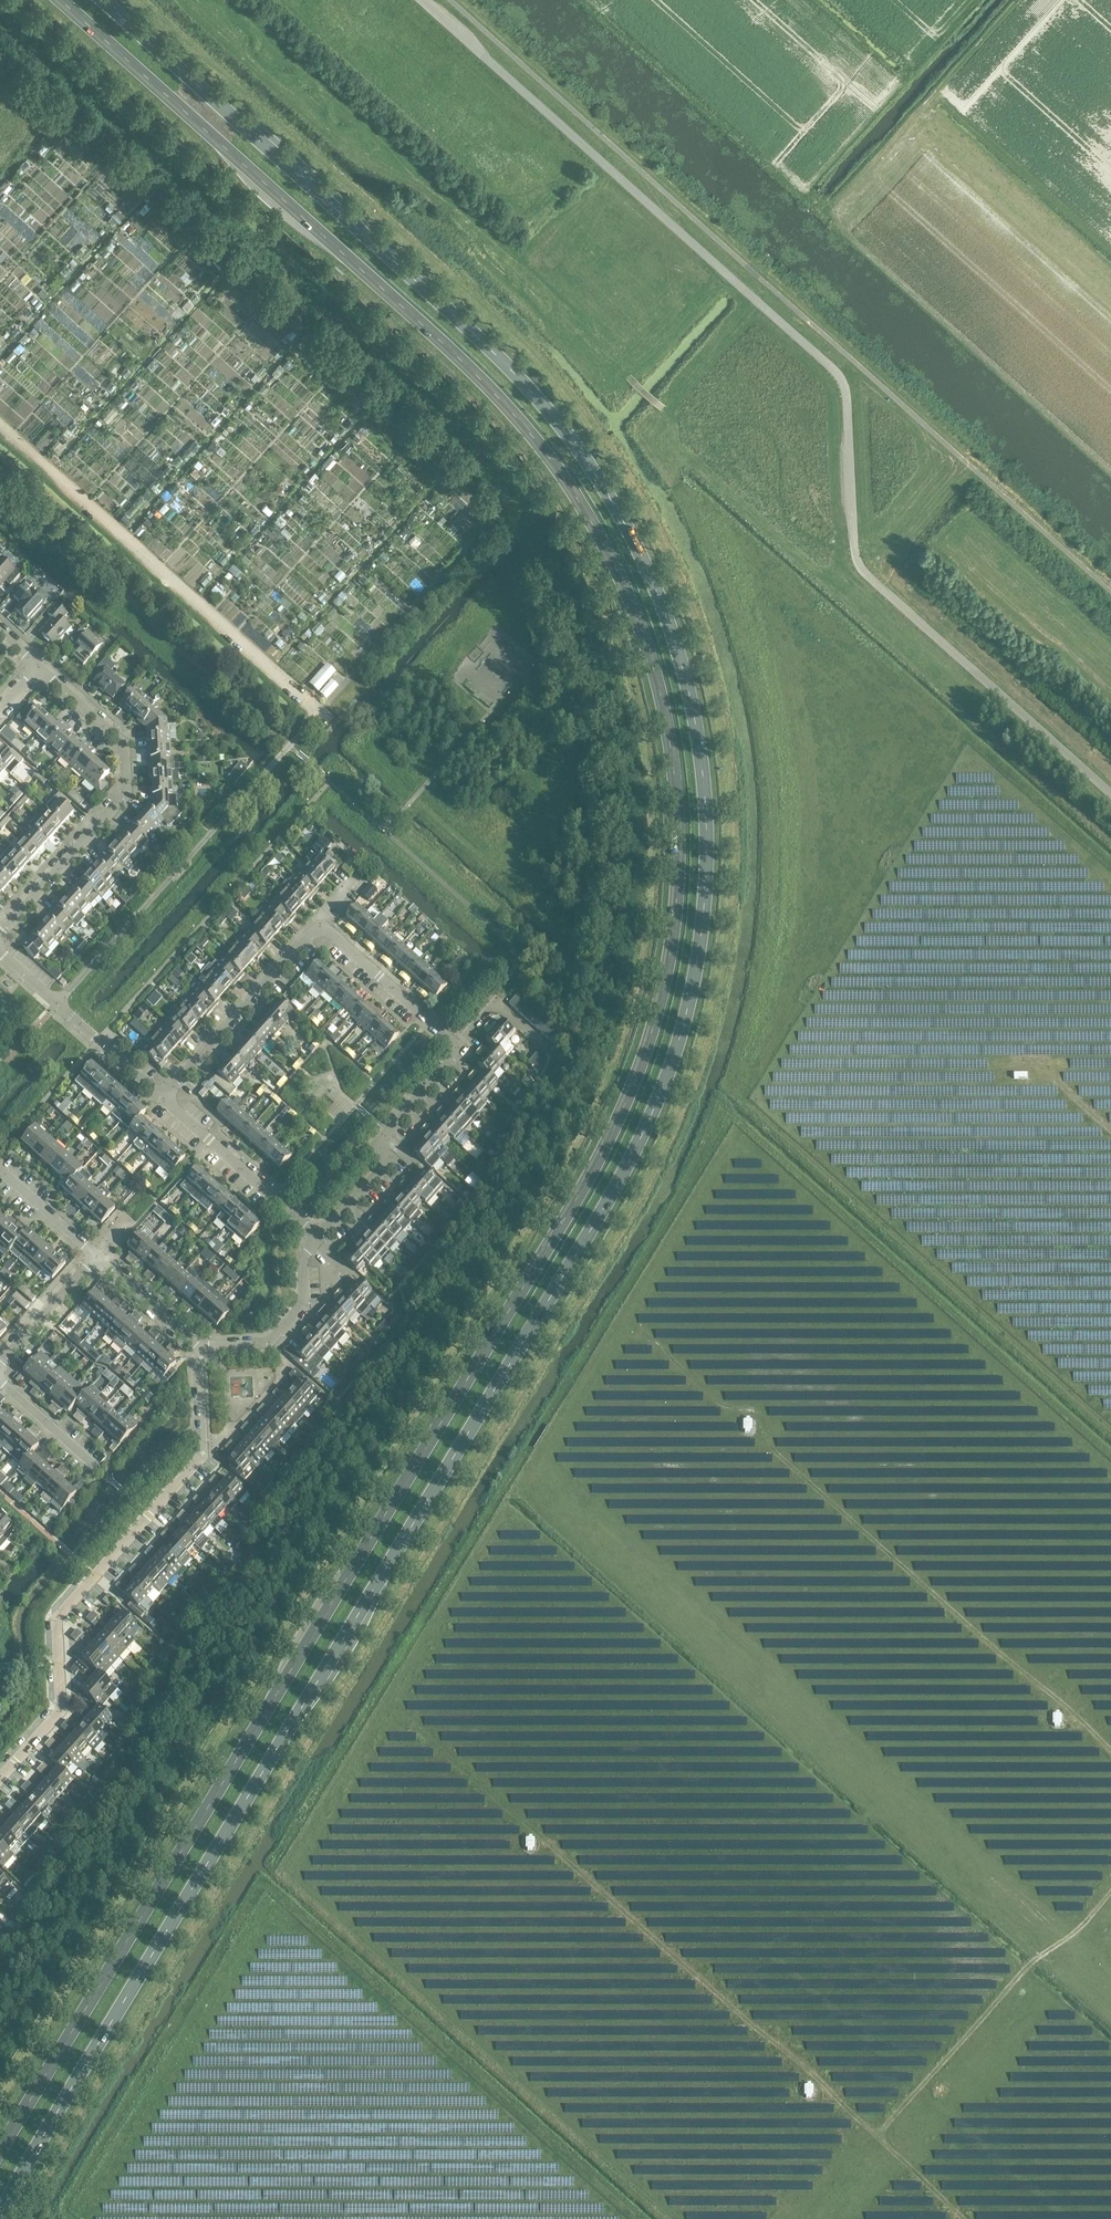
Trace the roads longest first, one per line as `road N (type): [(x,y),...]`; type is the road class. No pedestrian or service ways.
road 1 (trunk): [(0,2218),(642,1142),(685,1031),(708,891),(696,720),(660,594),(607,487),(491,348),(106,0)]
road 2 (trunk): [(63,0),(417,314),(556,463),(596,525),(642,623),(667,713),(679,806),(678,909),(650,1038),(618,1121),(0,2150)]
road 3 (unclassified): [(1110,792),(866,572),(857,557),(848,396),(830,365),(422,0)]
road 4 (track): [(393,1707),(878,2133),(1028,1963),(1072,1933),(1110,1891)]
road 5 (track): [(1110,1755),(762,1436),(753,1409),(728,1408),(631,1327)]
road 6 (residential): [(0,1783),(58,1713),(59,1618),(201,1459),(196,1346)]
road 7 (track): [(275,1891),(638,2218)]
road 8 (residential): [(0,924),(120,789),(121,739),(38,665)]
road 9 (residential): [(456,1045),(461,1050),(386,1132),(383,1169),(319,1238)]
road 10 (residential): [(165,1097),(319,930)]
road 11 (residential): [(165,1097),(0,952)]
road 12 (residential): [(319,1238),(165,1097)]
road 13 (residential): [(196,1346),(272,1343),(306,1303),(304,1258),(319,1238)]
road 14 (residential): [(319,930),(456,1045)]
road 15 (residential): [(96,1259),(0,1367)]
road 16 (residential): [(196,1346),(96,1259)]
road 17 (residential): [(96,1259),(3,1170)]
road 18 (residential): [(93,1462),(0,1380)]
road 19 (residential): [(456,1045),(493,1003),(545,1046)]
road 20 (track): [(878,2133),(965,2218)]

